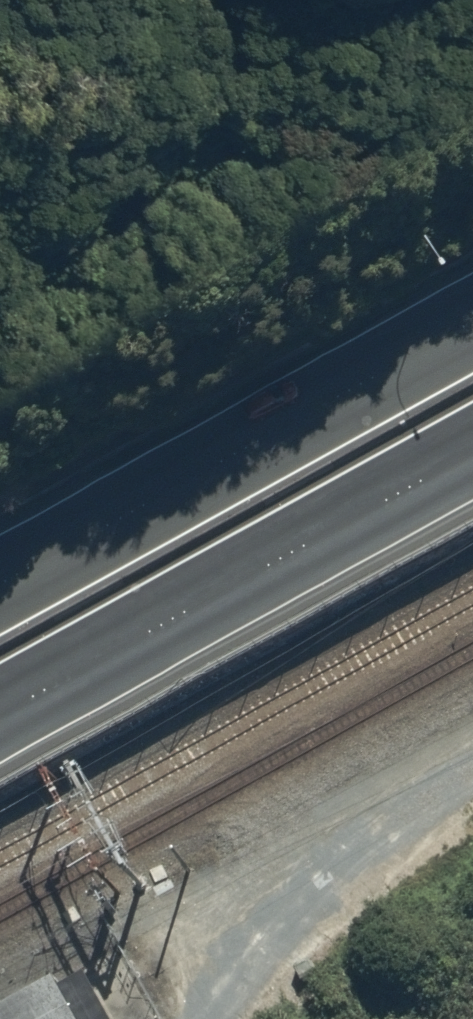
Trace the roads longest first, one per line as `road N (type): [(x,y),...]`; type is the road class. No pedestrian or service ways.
road 1 (trunk): [(472,452),(0,711)]
road 2 (trunk): [(0,582),(472,325)]
road 3 (track): [(472,774),(407,810),(243,1018)]

